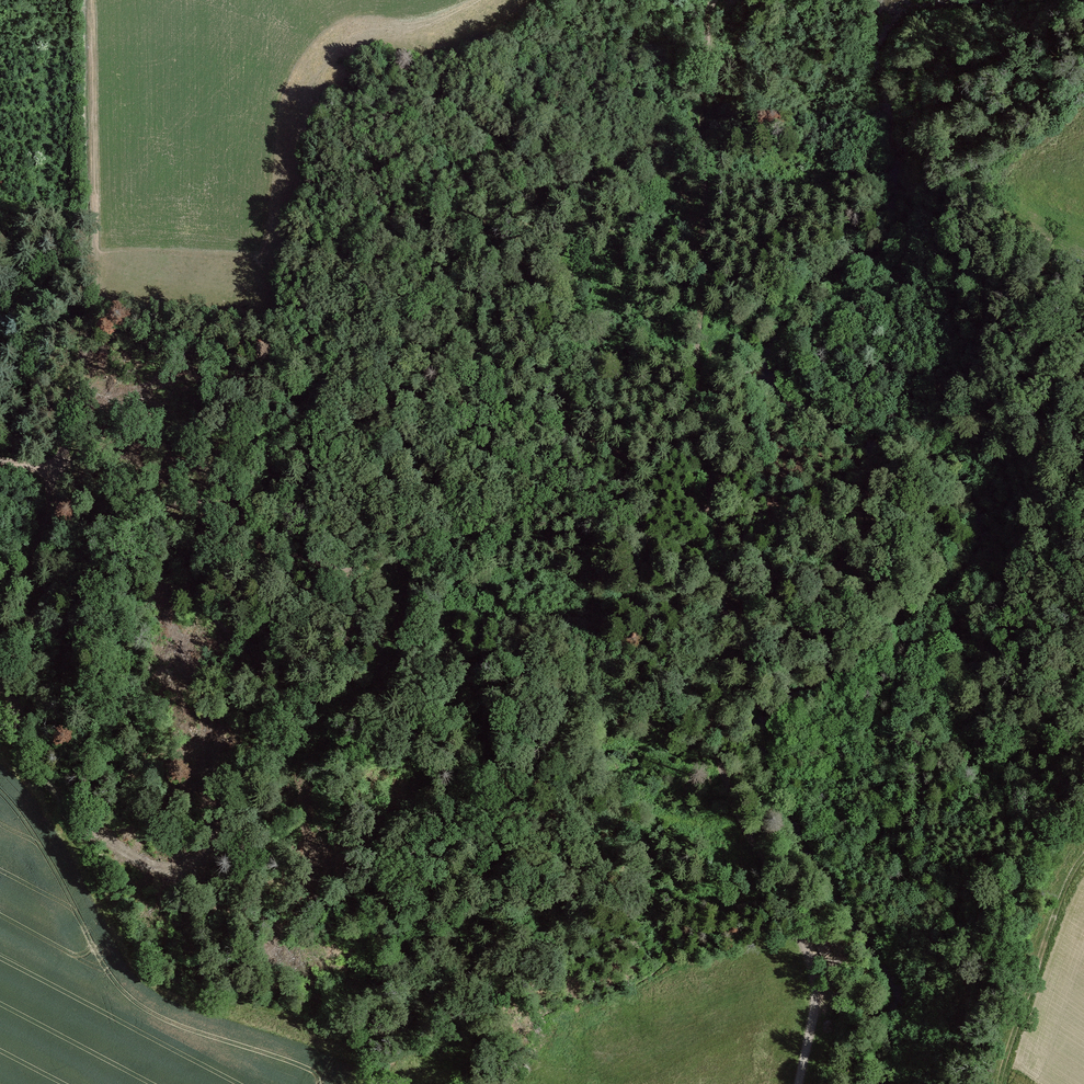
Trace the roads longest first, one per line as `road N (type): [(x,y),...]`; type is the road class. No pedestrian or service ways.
road 1 (track): [(59,463),(208,653),(273,712),(322,709),(358,659),(419,510),(485,474),(560,482),(610,504),(672,537),(723,580)]
road 2 (track): [(798,1083),(816,999),(814,972),(728,791),(715,730),(728,626),(705,416),(702,329),(711,267)]
road 3 (track): [(90,0),(91,332),(59,463),(0,463)]
road 4 (track): [(1005,1083),(1055,912),(1083,869)]
road 5 (track): [(59,463),(0,684)]

